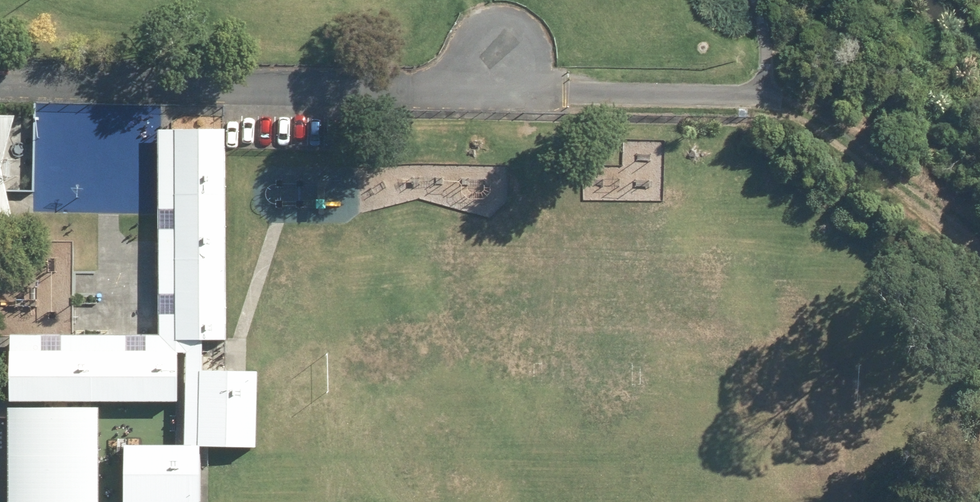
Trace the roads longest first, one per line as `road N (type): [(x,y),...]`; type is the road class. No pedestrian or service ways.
road 1 (track): [(979,250),(833,133),(768,94)]
road 2 (track): [(768,94),(566,91)]

